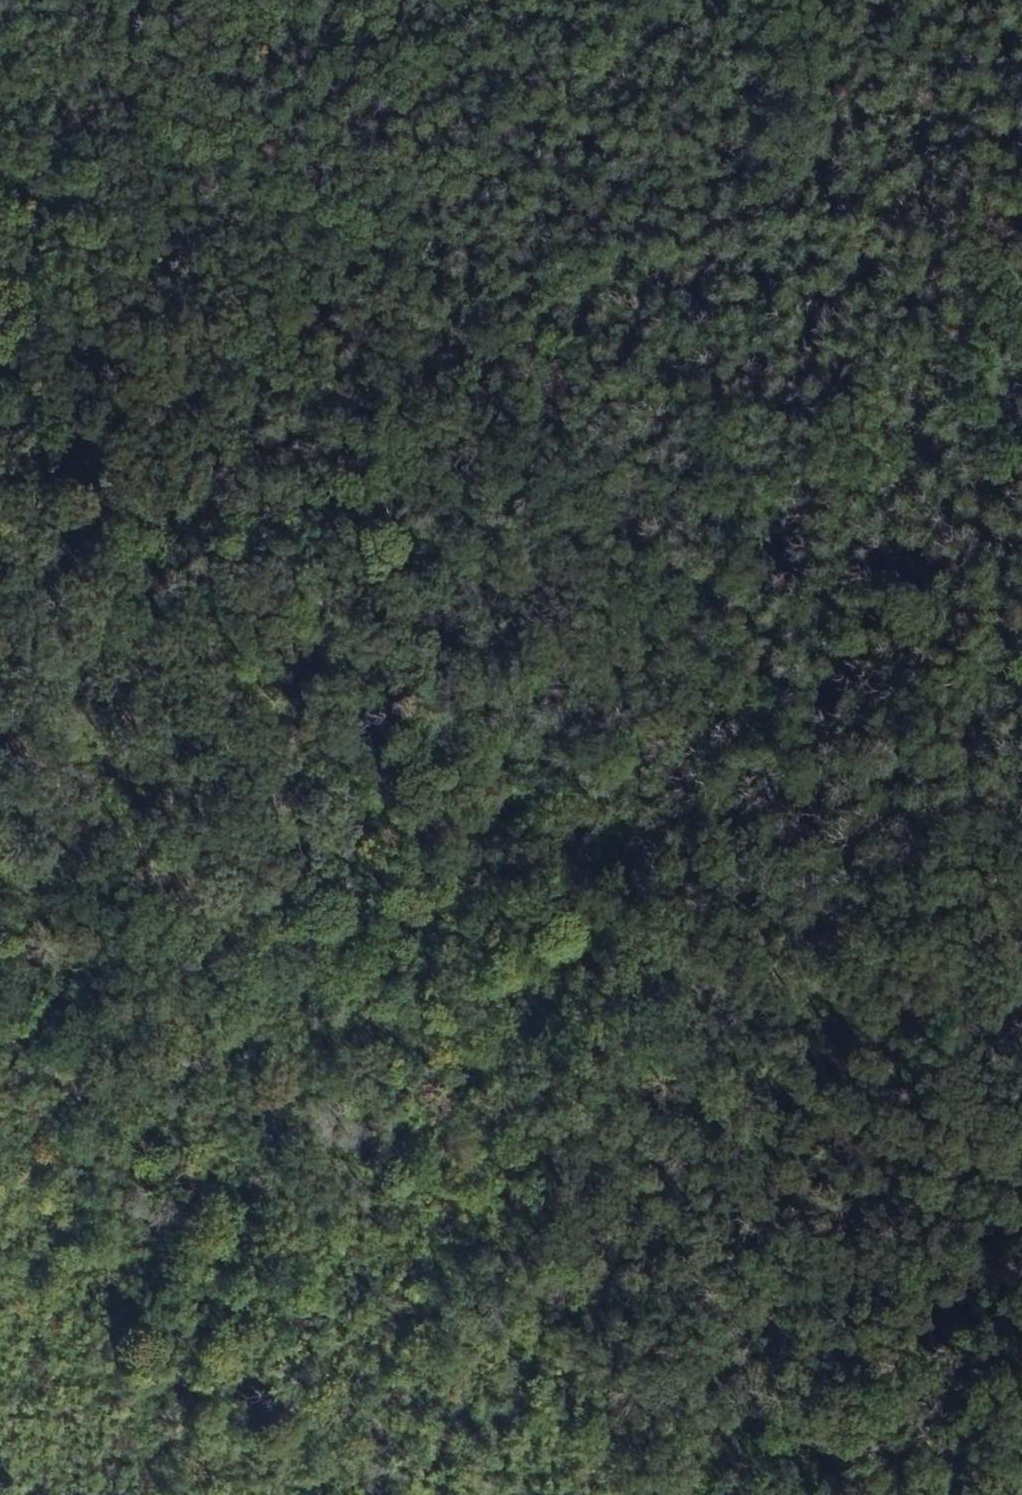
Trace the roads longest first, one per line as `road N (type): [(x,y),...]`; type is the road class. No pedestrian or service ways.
road 1 (track): [(455,1494),(176,1165),(0,1027)]

